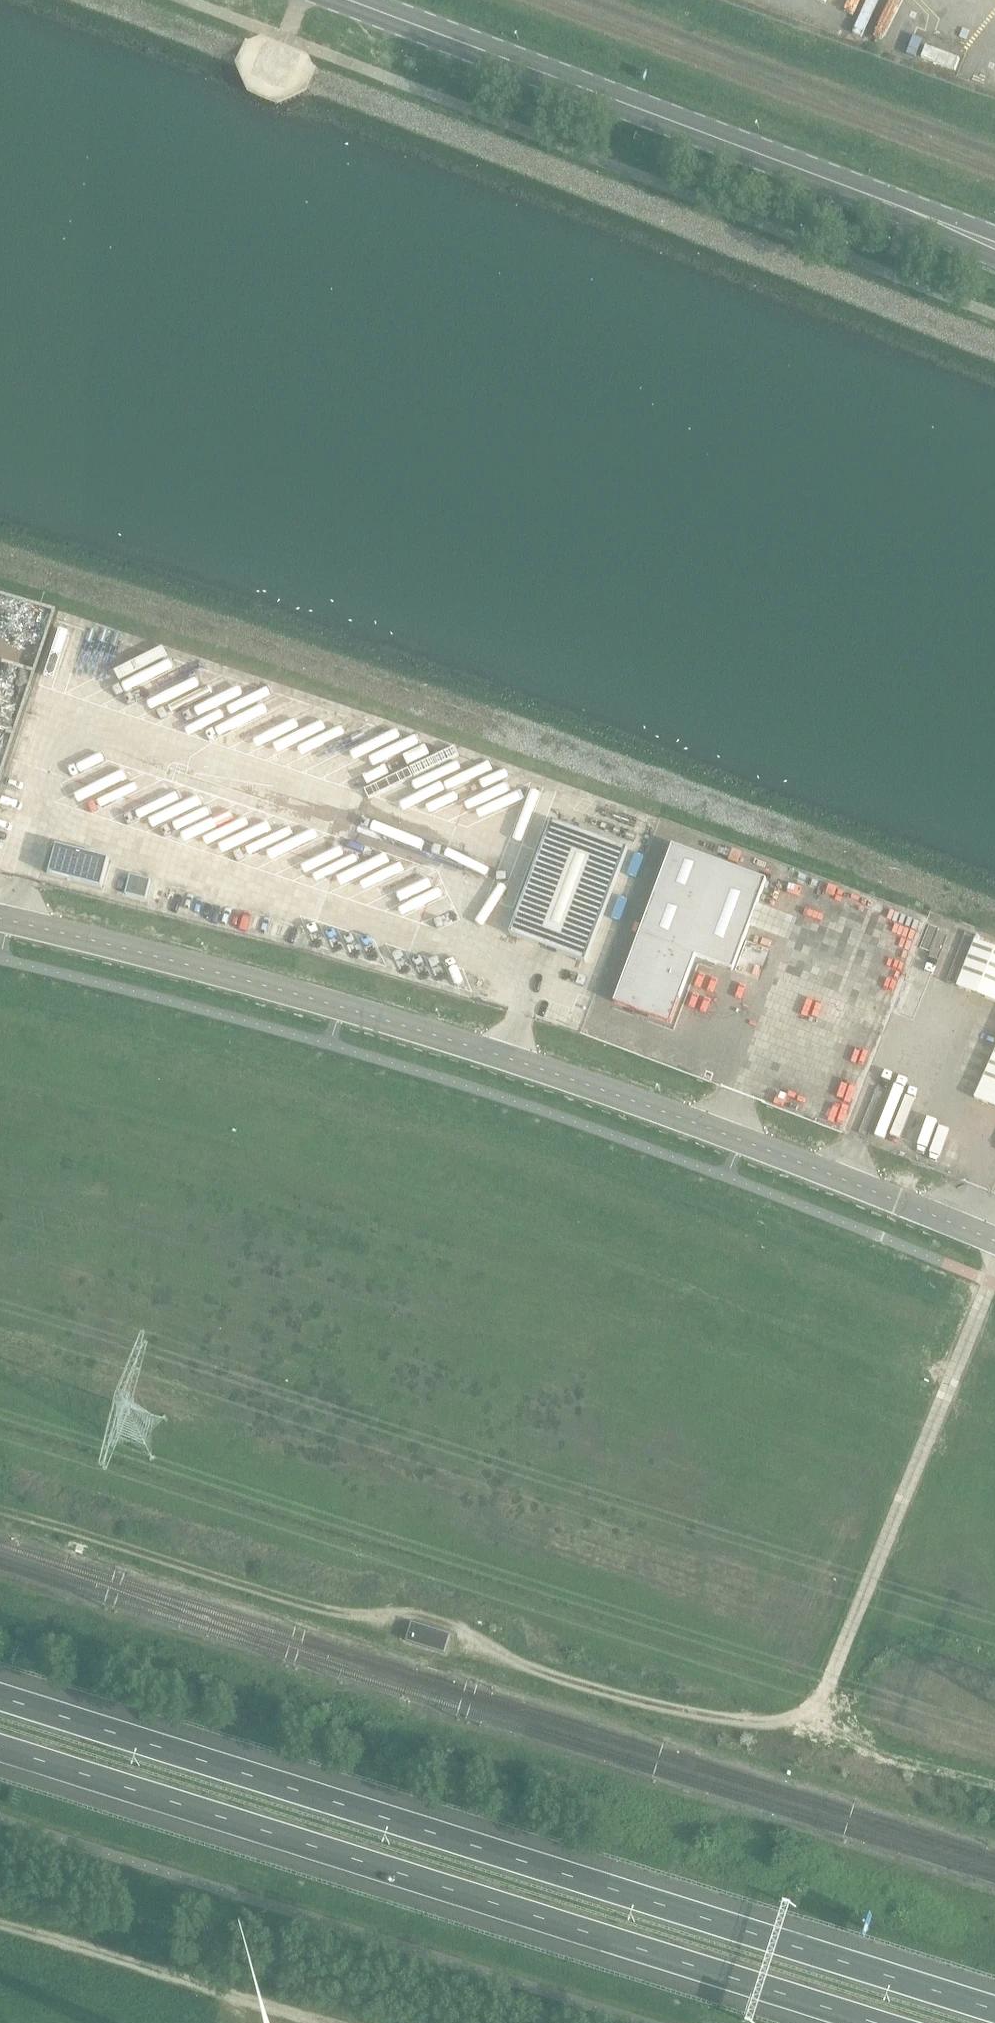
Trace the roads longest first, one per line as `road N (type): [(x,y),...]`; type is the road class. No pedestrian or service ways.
road 1 (unclassified): [(994,1241),(557,1074),(311,998),(0,918)]
road 2 (motorway): [(994,2012),(0,1702)]
road 3 (motorway): [(0,1746),(883,2022)]
road 4 (unclassified): [(872,195),(348,0)]
road 5 (track): [(311,2022),(0,1931)]
road 6 (unclassified): [(872,195),(994,258)]
road 7 (unclassified): [(994,239),(872,195)]

